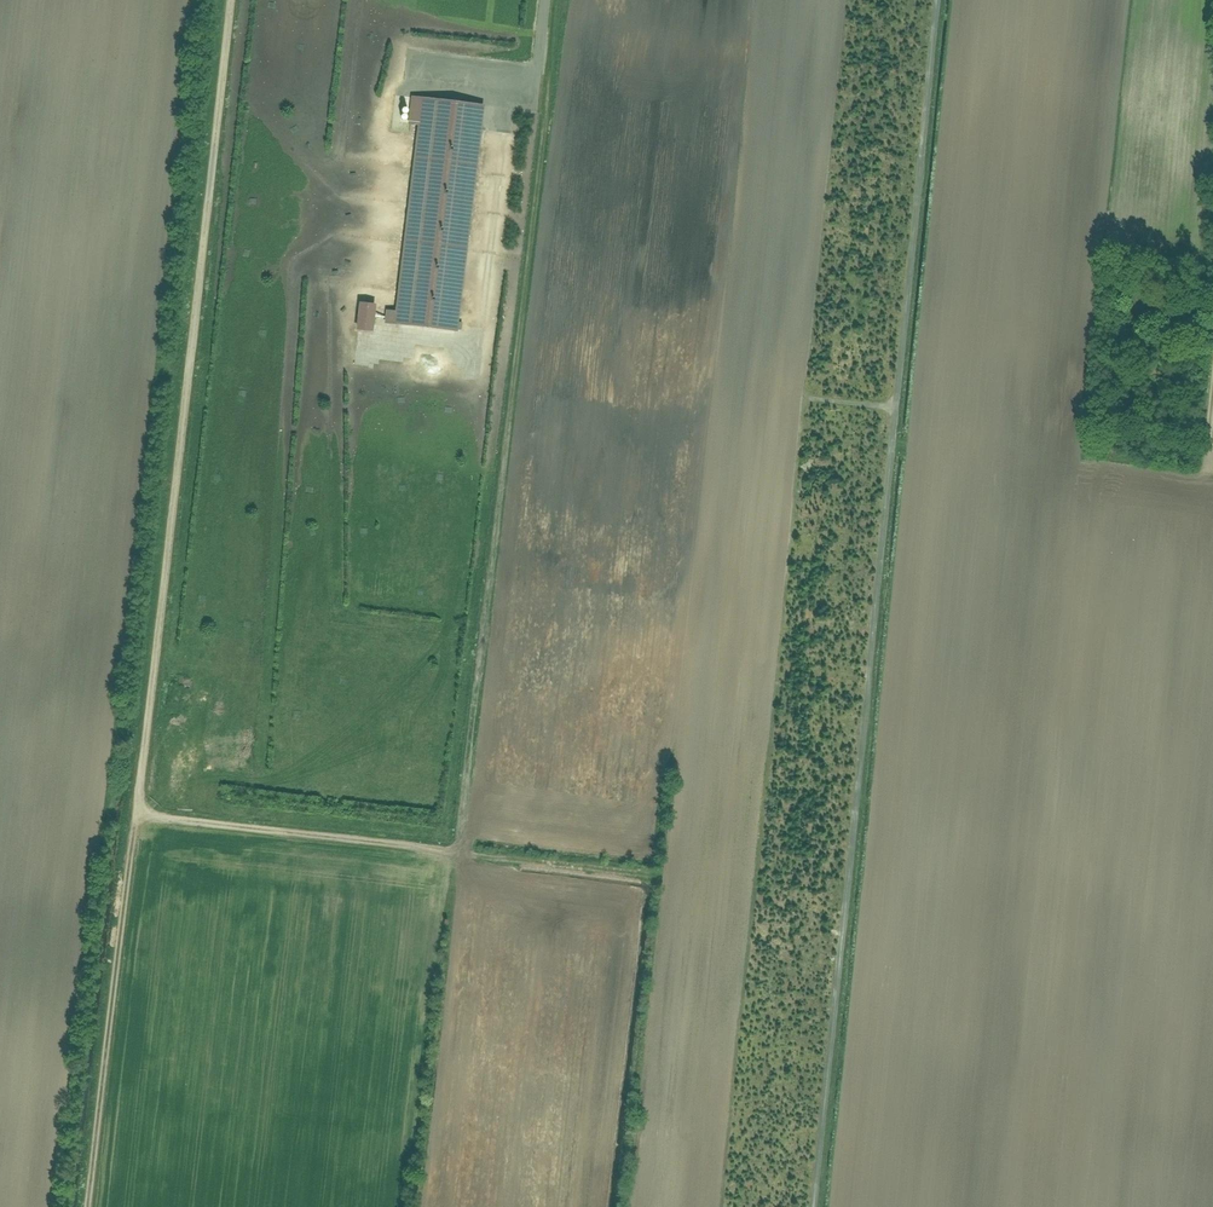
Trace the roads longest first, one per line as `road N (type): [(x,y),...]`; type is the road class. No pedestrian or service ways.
road 1 (track): [(231,0),(90,1206)]
road 2 (track): [(935,0),(813,1206)]

